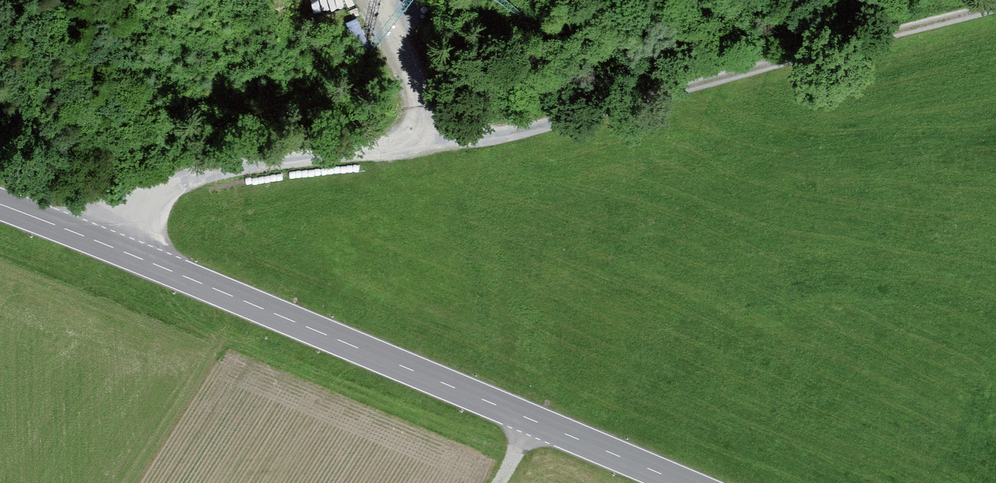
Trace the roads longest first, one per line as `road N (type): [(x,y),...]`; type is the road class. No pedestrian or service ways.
road 1 (track): [(105,244),(146,204),(259,171),(621,109),(995,15)]
road 2 (primary): [(678,482),(0,205)]

